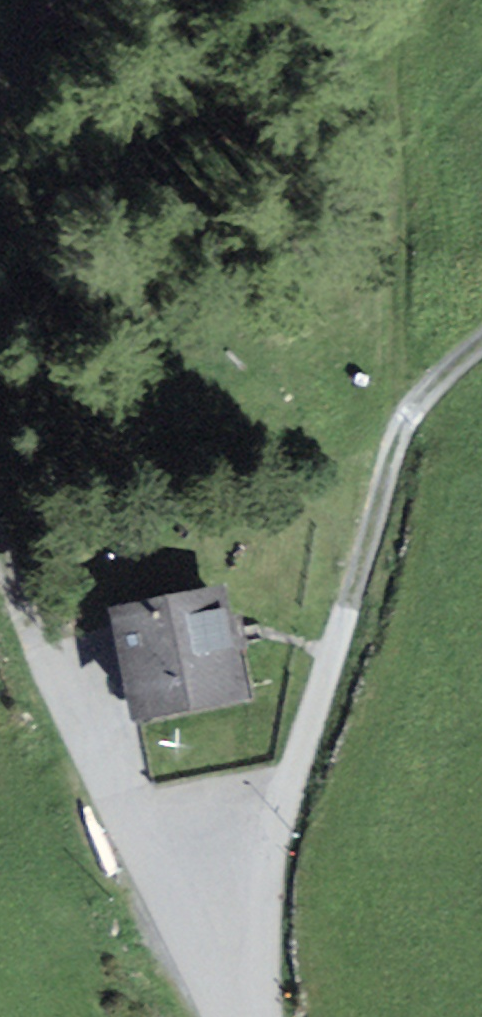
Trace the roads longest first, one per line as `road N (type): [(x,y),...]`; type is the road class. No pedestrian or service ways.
road 1 (track): [(244,968),(166,879),(31,632),(0,550)]
road 2 (residential): [(253,1016),(244,968),(249,913),(347,609)]
road 3 (track): [(347,609),(399,428)]

